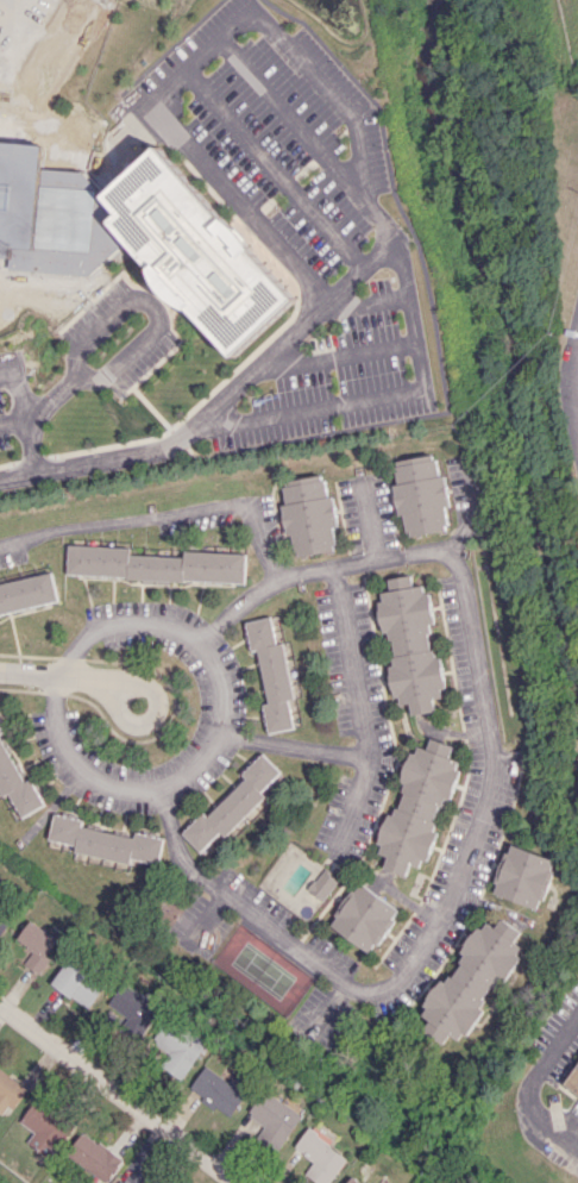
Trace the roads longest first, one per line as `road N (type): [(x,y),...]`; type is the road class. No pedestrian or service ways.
road 1 (residential): [(163,787),(170,839),(196,866),(341,982),(377,988),(408,964),(461,870),(492,762),(485,715)]
road 2 (residential): [(58,675),(92,633),(144,619),(170,625),(211,658),(224,707),(220,732),(188,775),(163,787),(109,785),(86,772),(56,728),(58,675)]
road 3 (residential): [(485,715),(460,572),(442,555),(274,575)]
road 4 (residential): [(0,544),(59,527),(245,505),(274,575)]
road 5 (residential): [(341,564),(369,757),(339,858)]
road 6 (residential): [(232,1182),(0,1007)]
road 7 (residential): [(369,757),(220,732)]
road 8 (residential): [(115,690),(124,718),(136,722),(153,713),(146,687),(131,682),(115,690)]

